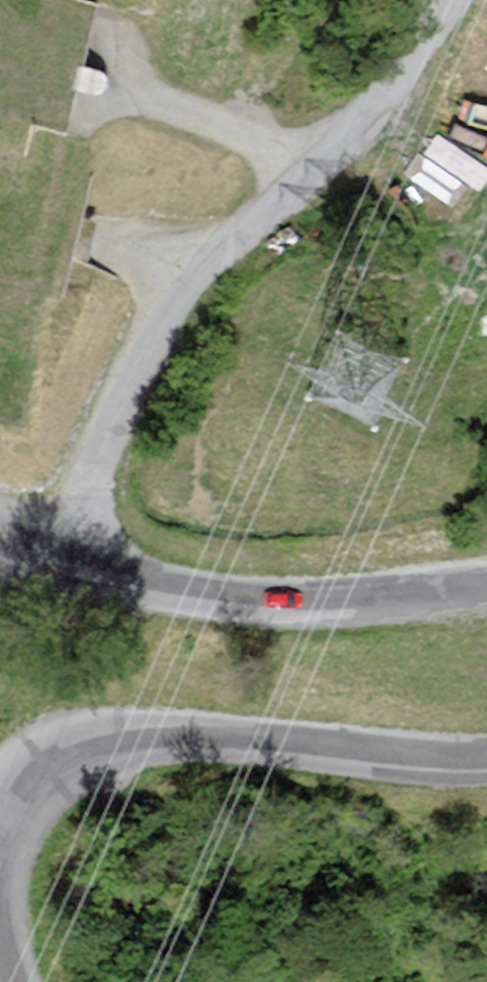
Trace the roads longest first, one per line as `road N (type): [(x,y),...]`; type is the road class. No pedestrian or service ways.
road 1 (unclassified): [(486,770),(301,747),(162,737),(108,742),(64,756),(40,776),(17,800),(0,855)]
road 2 (track): [(61,560),(132,358),(203,257),(340,143)]
road 3 (unclassified): [(0,545),(239,607),(313,612),(486,593)]
road 4 (track): [(340,143),(291,105),(291,64),(344,0)]
road 5 (track): [(340,143),(454,0)]

